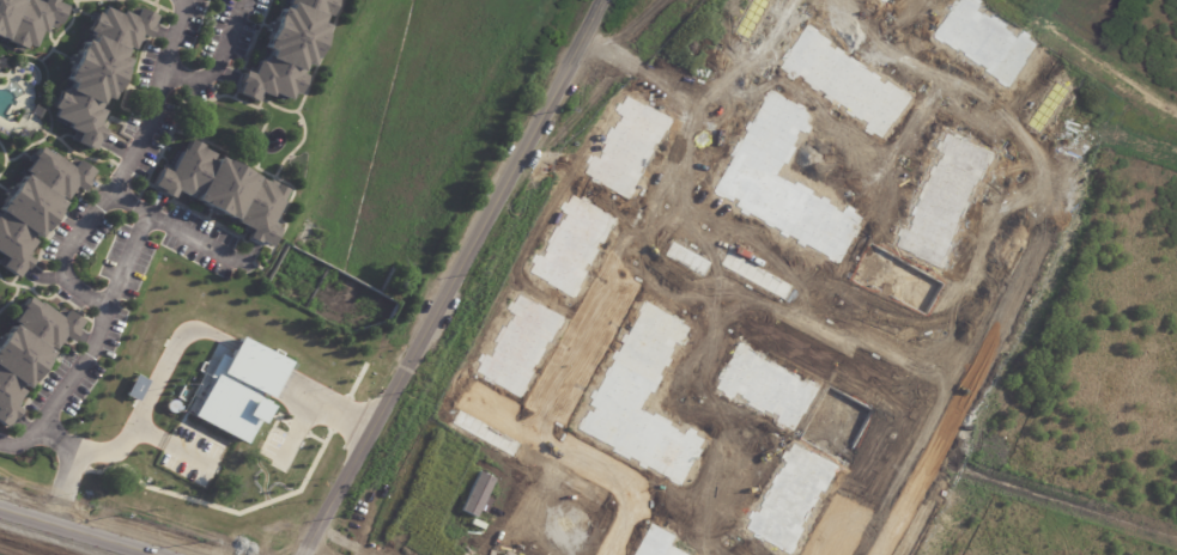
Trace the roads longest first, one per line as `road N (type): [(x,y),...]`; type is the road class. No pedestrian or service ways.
road 1 (tertiary): [(660,0),(589,50),(544,110),(304,554)]
road 2 (secondary): [(158,554),(0,510)]

